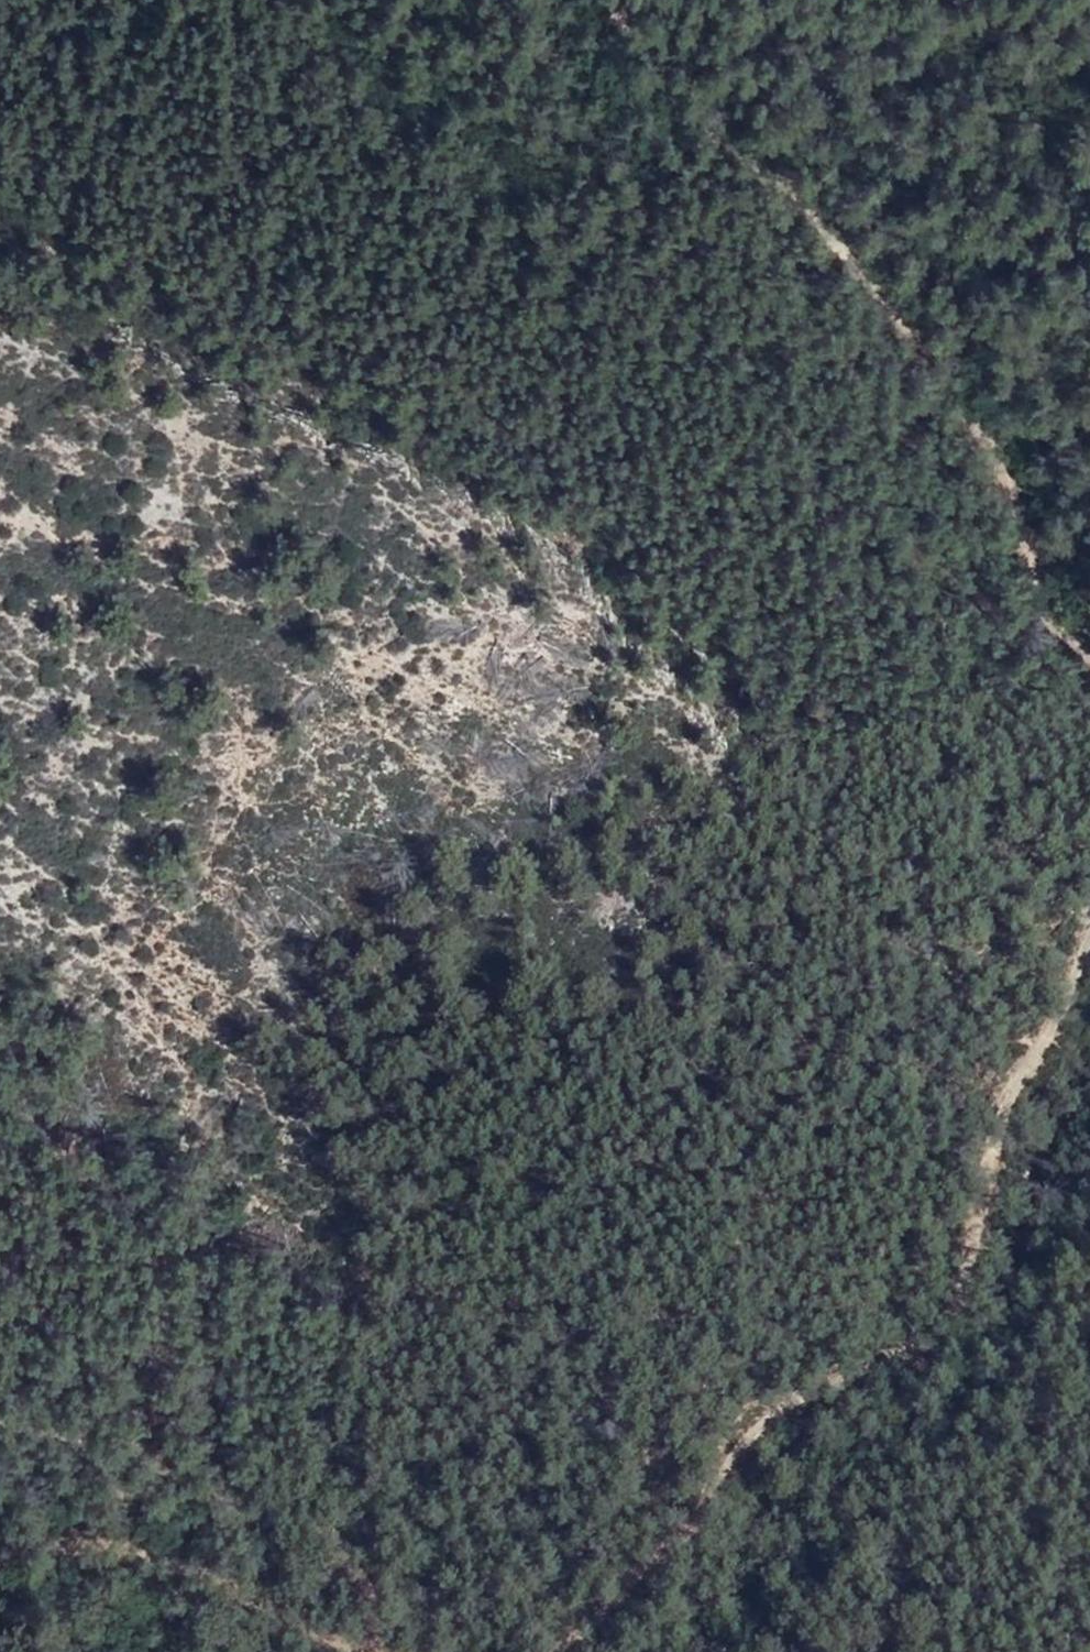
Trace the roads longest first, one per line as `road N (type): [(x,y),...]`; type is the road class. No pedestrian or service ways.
road 1 (track): [(544,1651),(612,1601),(775,1418),(839,1389),(984,1300),(1002,1126),(1089,943)]
road 2 (track): [(1089,667),(1060,623),(996,438),(800,186),(739,162),(620,47),(602,0)]
road 3 (track): [(0,1552),(57,1535),(392,1651)]

